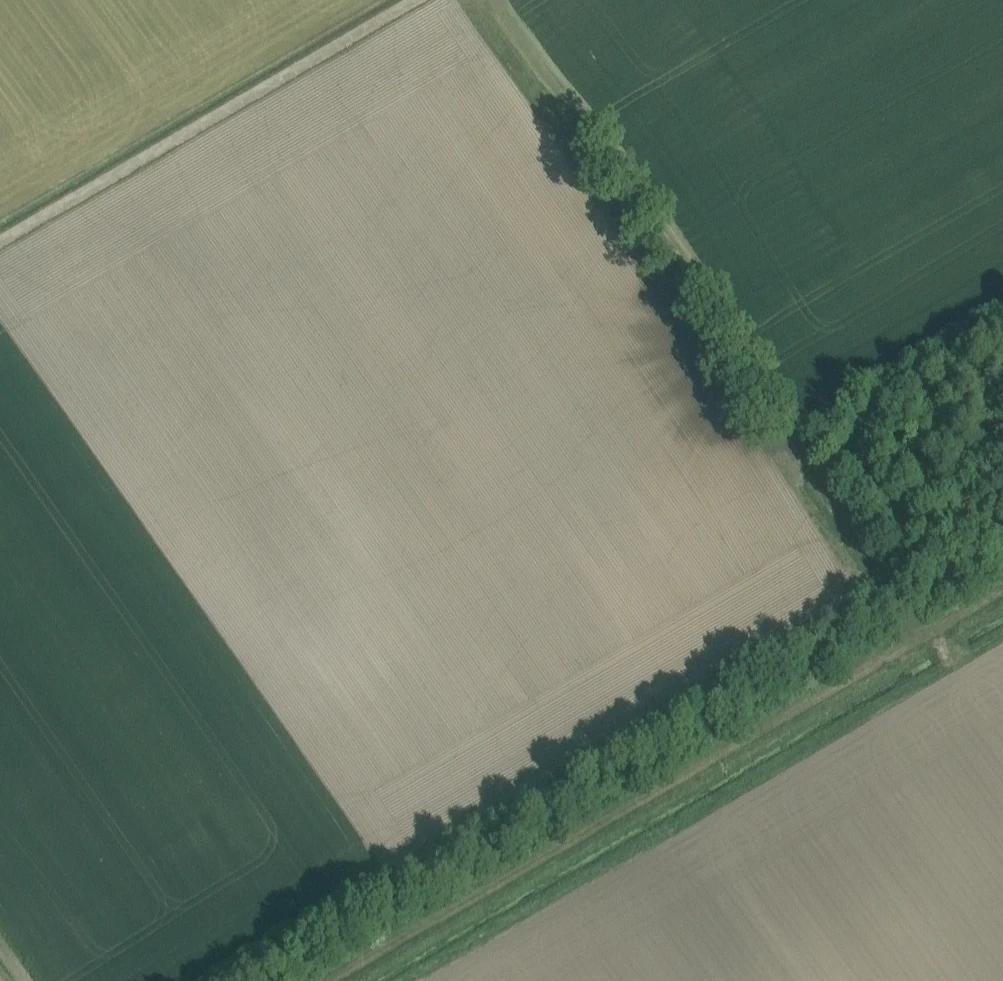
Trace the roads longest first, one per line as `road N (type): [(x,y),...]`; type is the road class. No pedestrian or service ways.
road 1 (track): [(1002,599),(350,980)]
road 2 (track): [(422,0),(0,246)]

